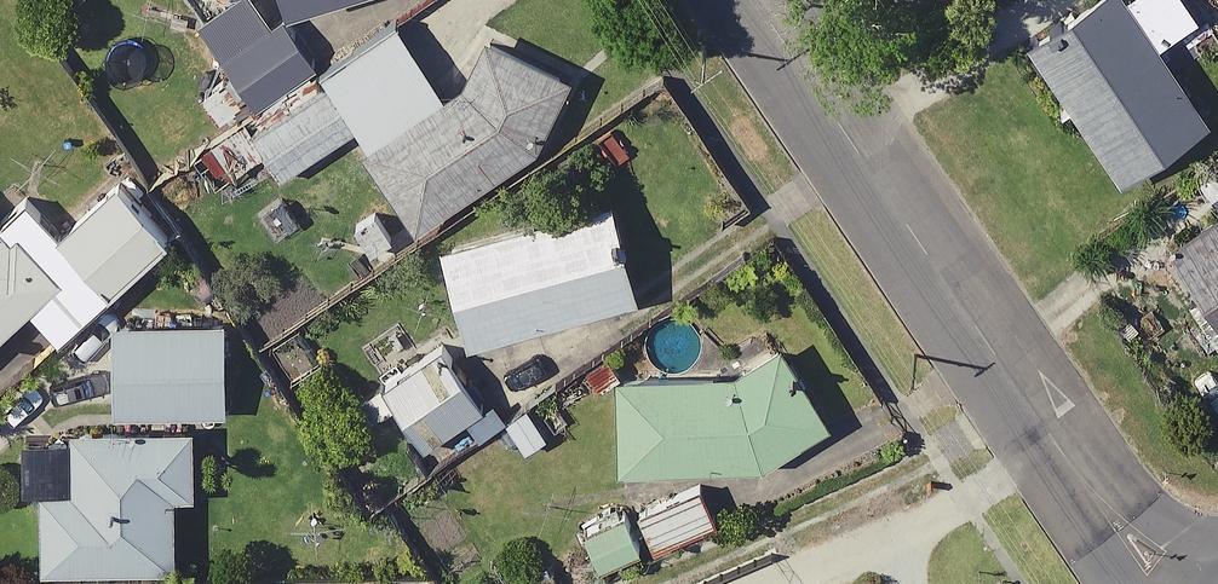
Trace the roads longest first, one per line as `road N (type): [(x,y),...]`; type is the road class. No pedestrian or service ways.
road 1 (residential): [(757,0),(1088,487),(1189,583)]

